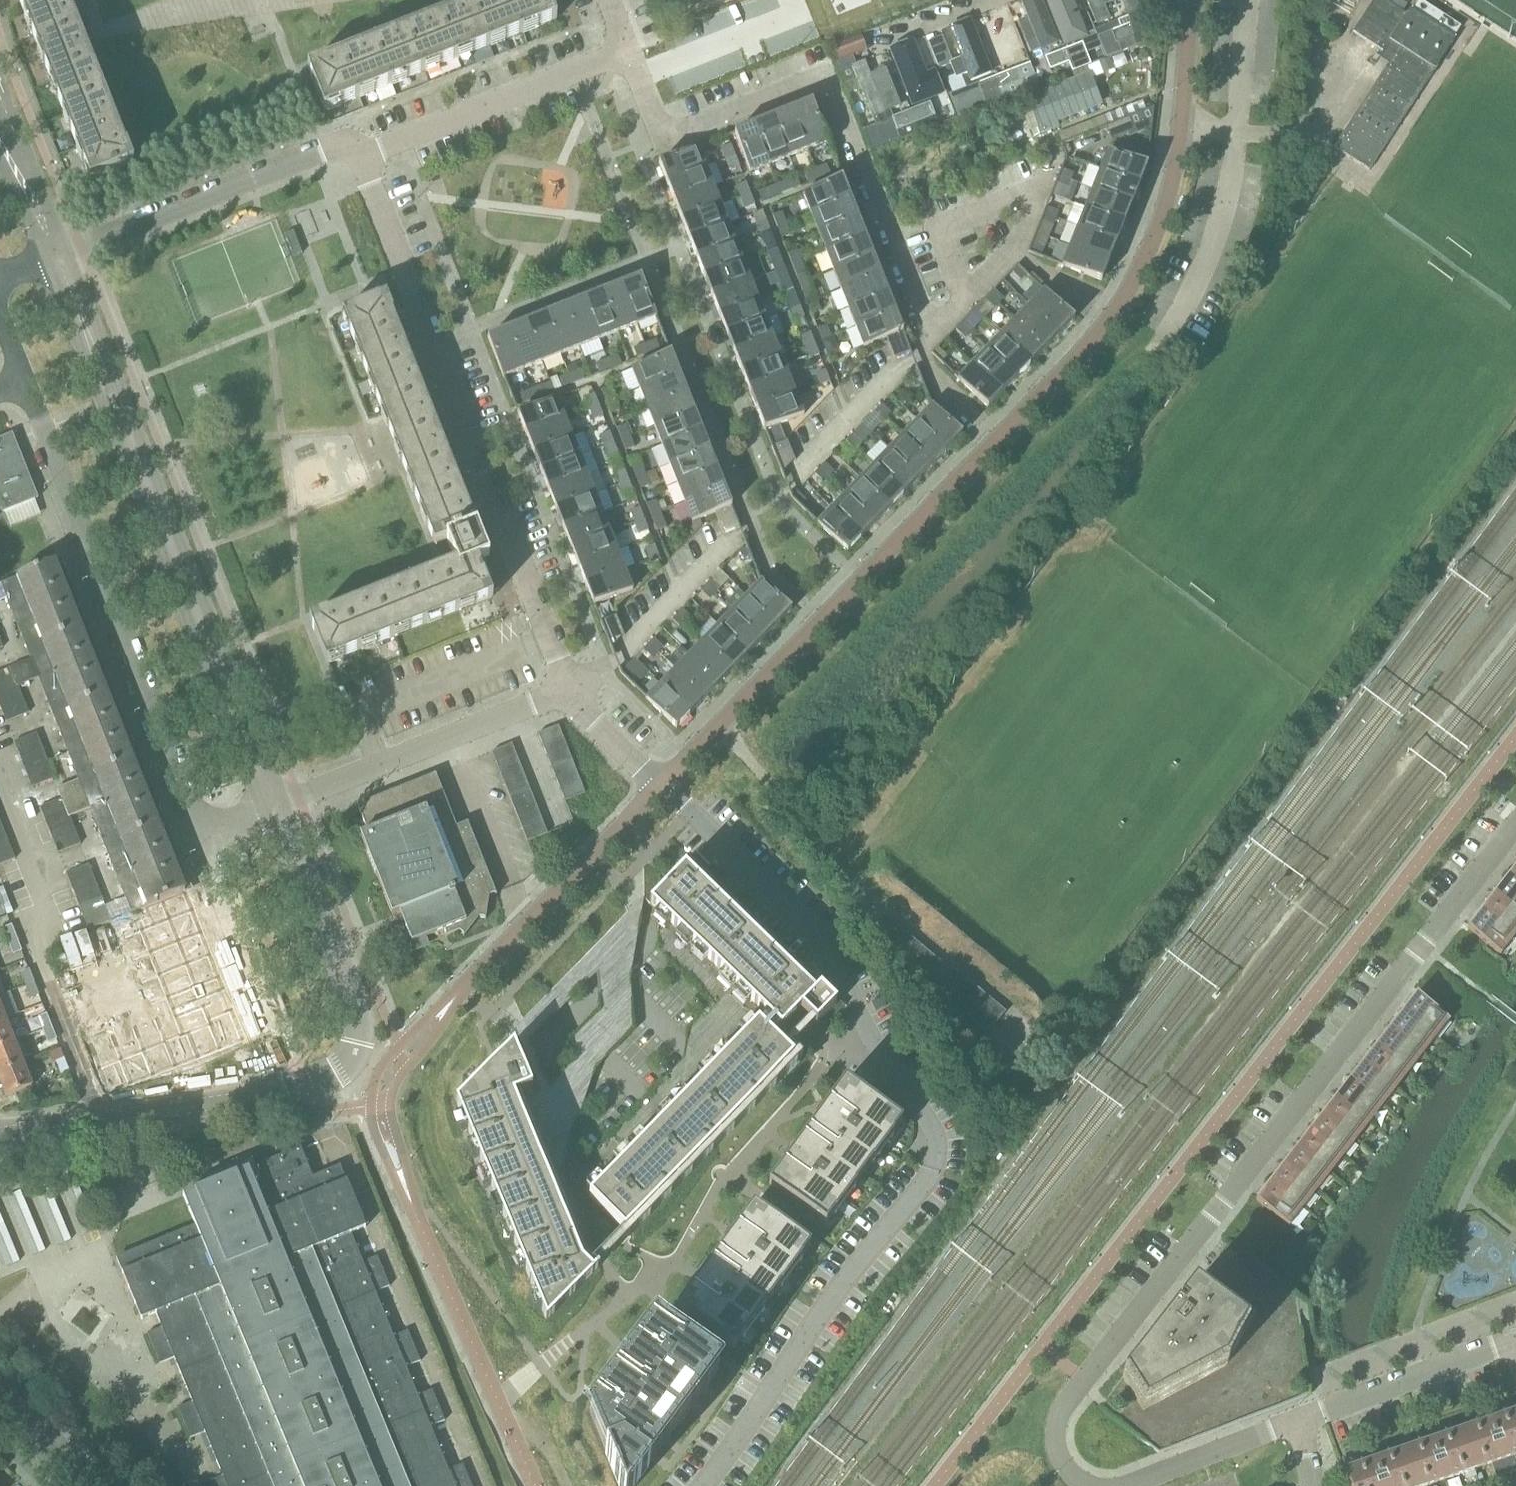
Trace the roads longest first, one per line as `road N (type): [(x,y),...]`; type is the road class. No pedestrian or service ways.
road 1 (residential): [(662,784),(1109,321),(1152,253),(1171,196),(1196,0)]
road 2 (residential): [(629,53),(665,139),(831,84),(930,330),(1015,252),(1058,152)]
road 3 (residential): [(1086,1381),(1431,954),(1515,836)]
road 4 (residential): [(0,1133),(280,1093),(346,1064),(358,1040),(357,1011),(275,805)]
road 5 (residential): [(275,805),(56,255)]
road 6 (residential): [(574,688),(362,153)]
road 7 (residential): [(26,381),(205,832)]
road 8 (residential): [(56,255),(362,153)]
road 9 (residential): [(275,805),(574,688)]
road 10 (residential): [(457,996),(662,784)]
road 11 (residential): [(362,153),(629,53)]
road 12 (residential): [(1299,1423),(1515,1341)]
road 13 (residential): [(205,832),(286,1038)]
road 14 (residential): [(1125,1485),(1299,1423)]
road 15 (residential): [(56,255),(27,160),(0,110)]
road 16 (residential): [(662,784),(574,688)]
road 17 (residential): [(1086,1381),(1062,1415),(1058,1439),(1064,1469),(1091,1485)]
road 18 (residential): [(84,1485),(0,1399)]

